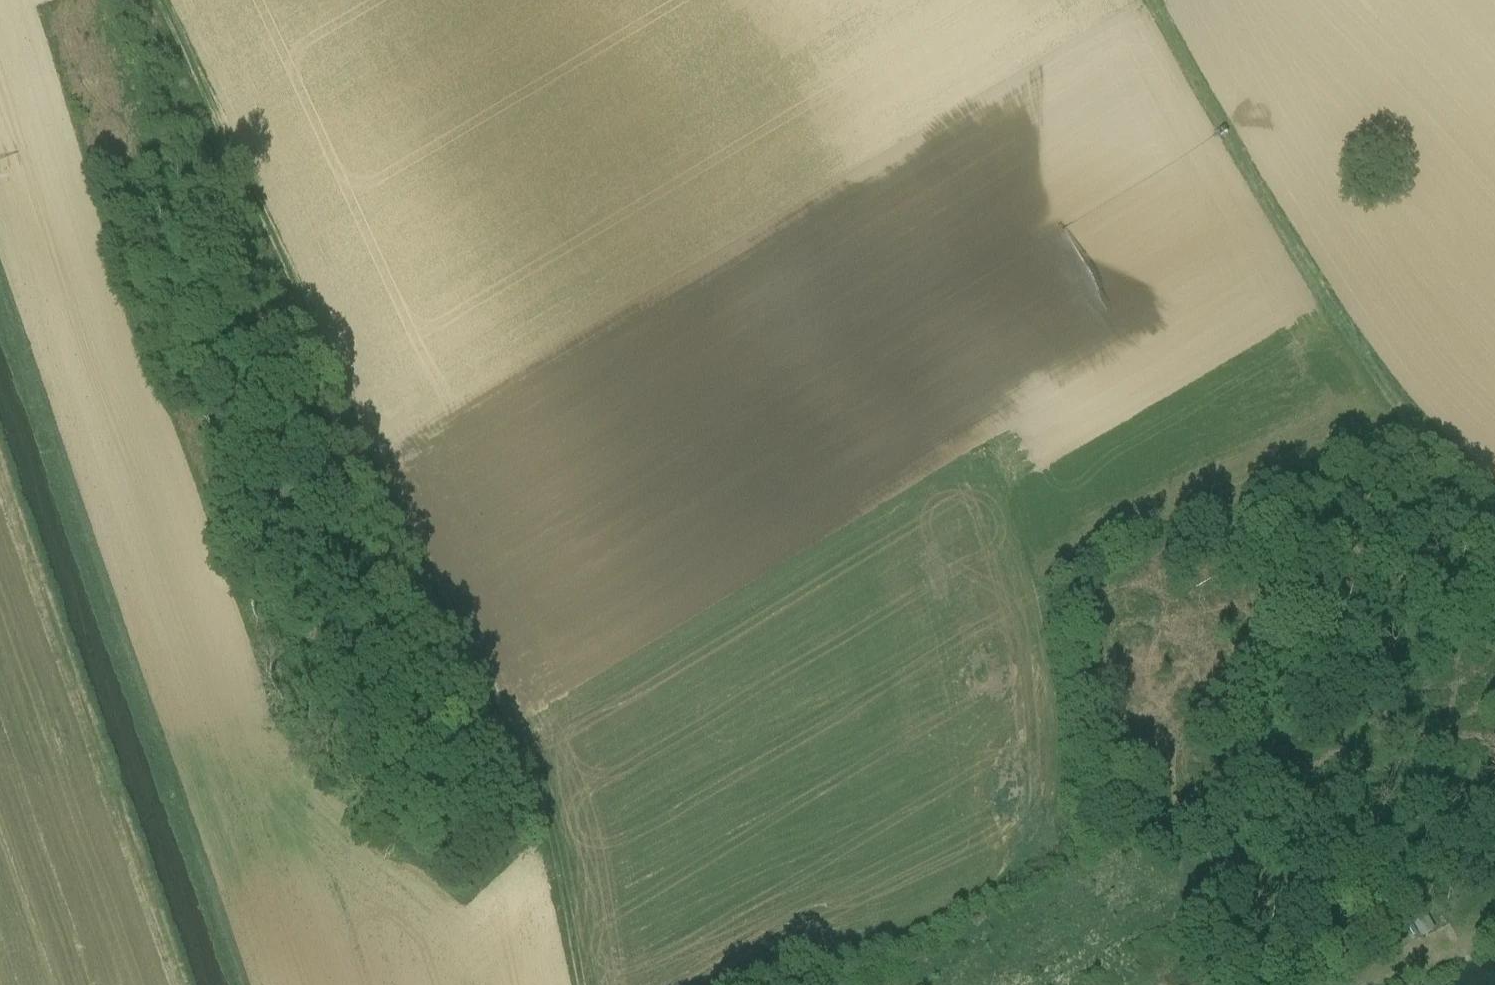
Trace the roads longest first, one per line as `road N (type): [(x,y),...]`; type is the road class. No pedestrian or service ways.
road 1 (track): [(568,933),(527,811),(233,153),(149,0)]
road 2 (track): [(1494,507),(1379,414),(1139,0)]

